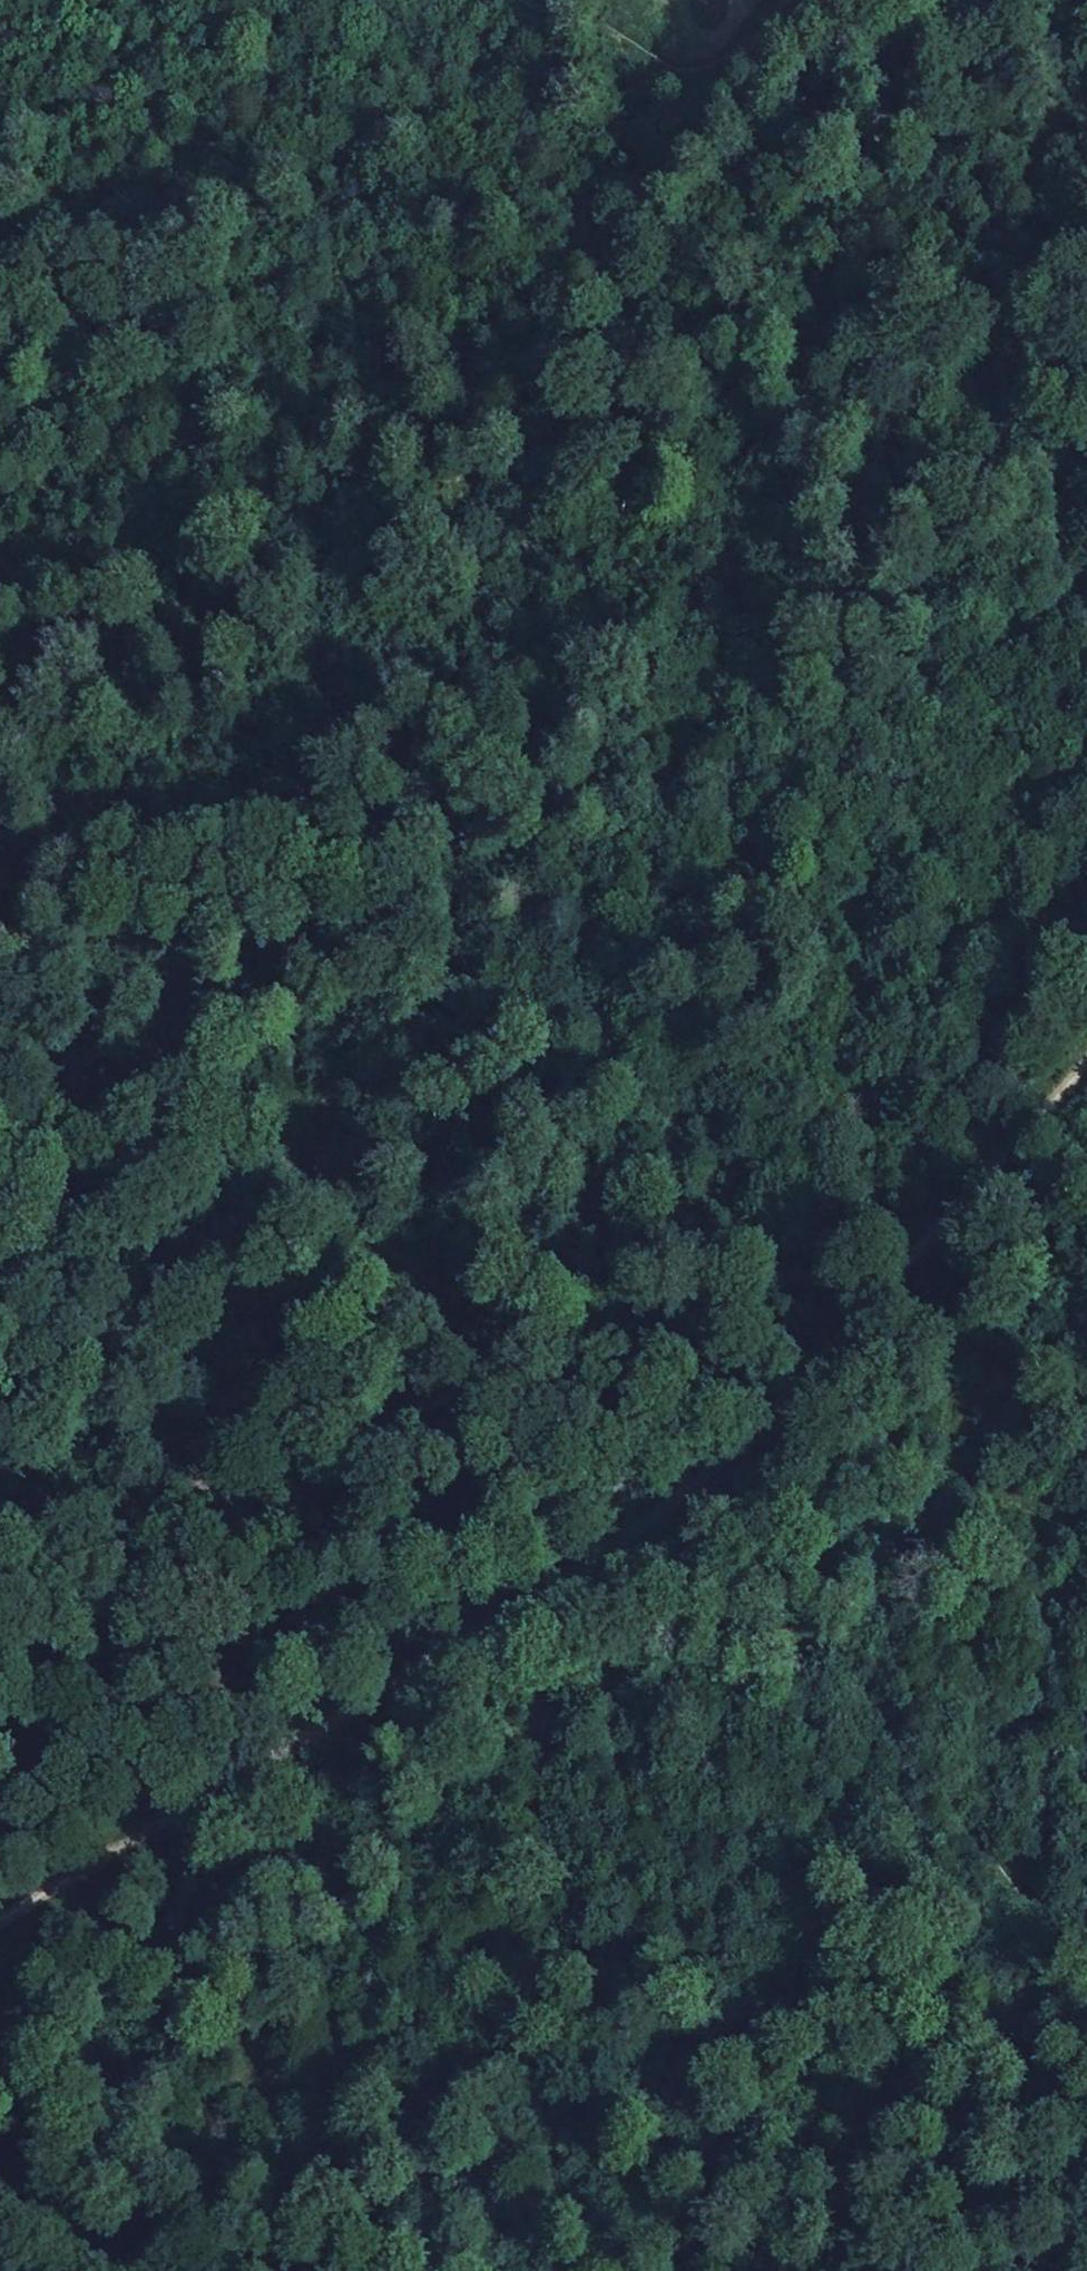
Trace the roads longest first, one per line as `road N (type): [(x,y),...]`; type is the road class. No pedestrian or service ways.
road 1 (track): [(0,1938),(464,1650),(709,1449)]
road 2 (track): [(709,1449),(1086,1055)]

